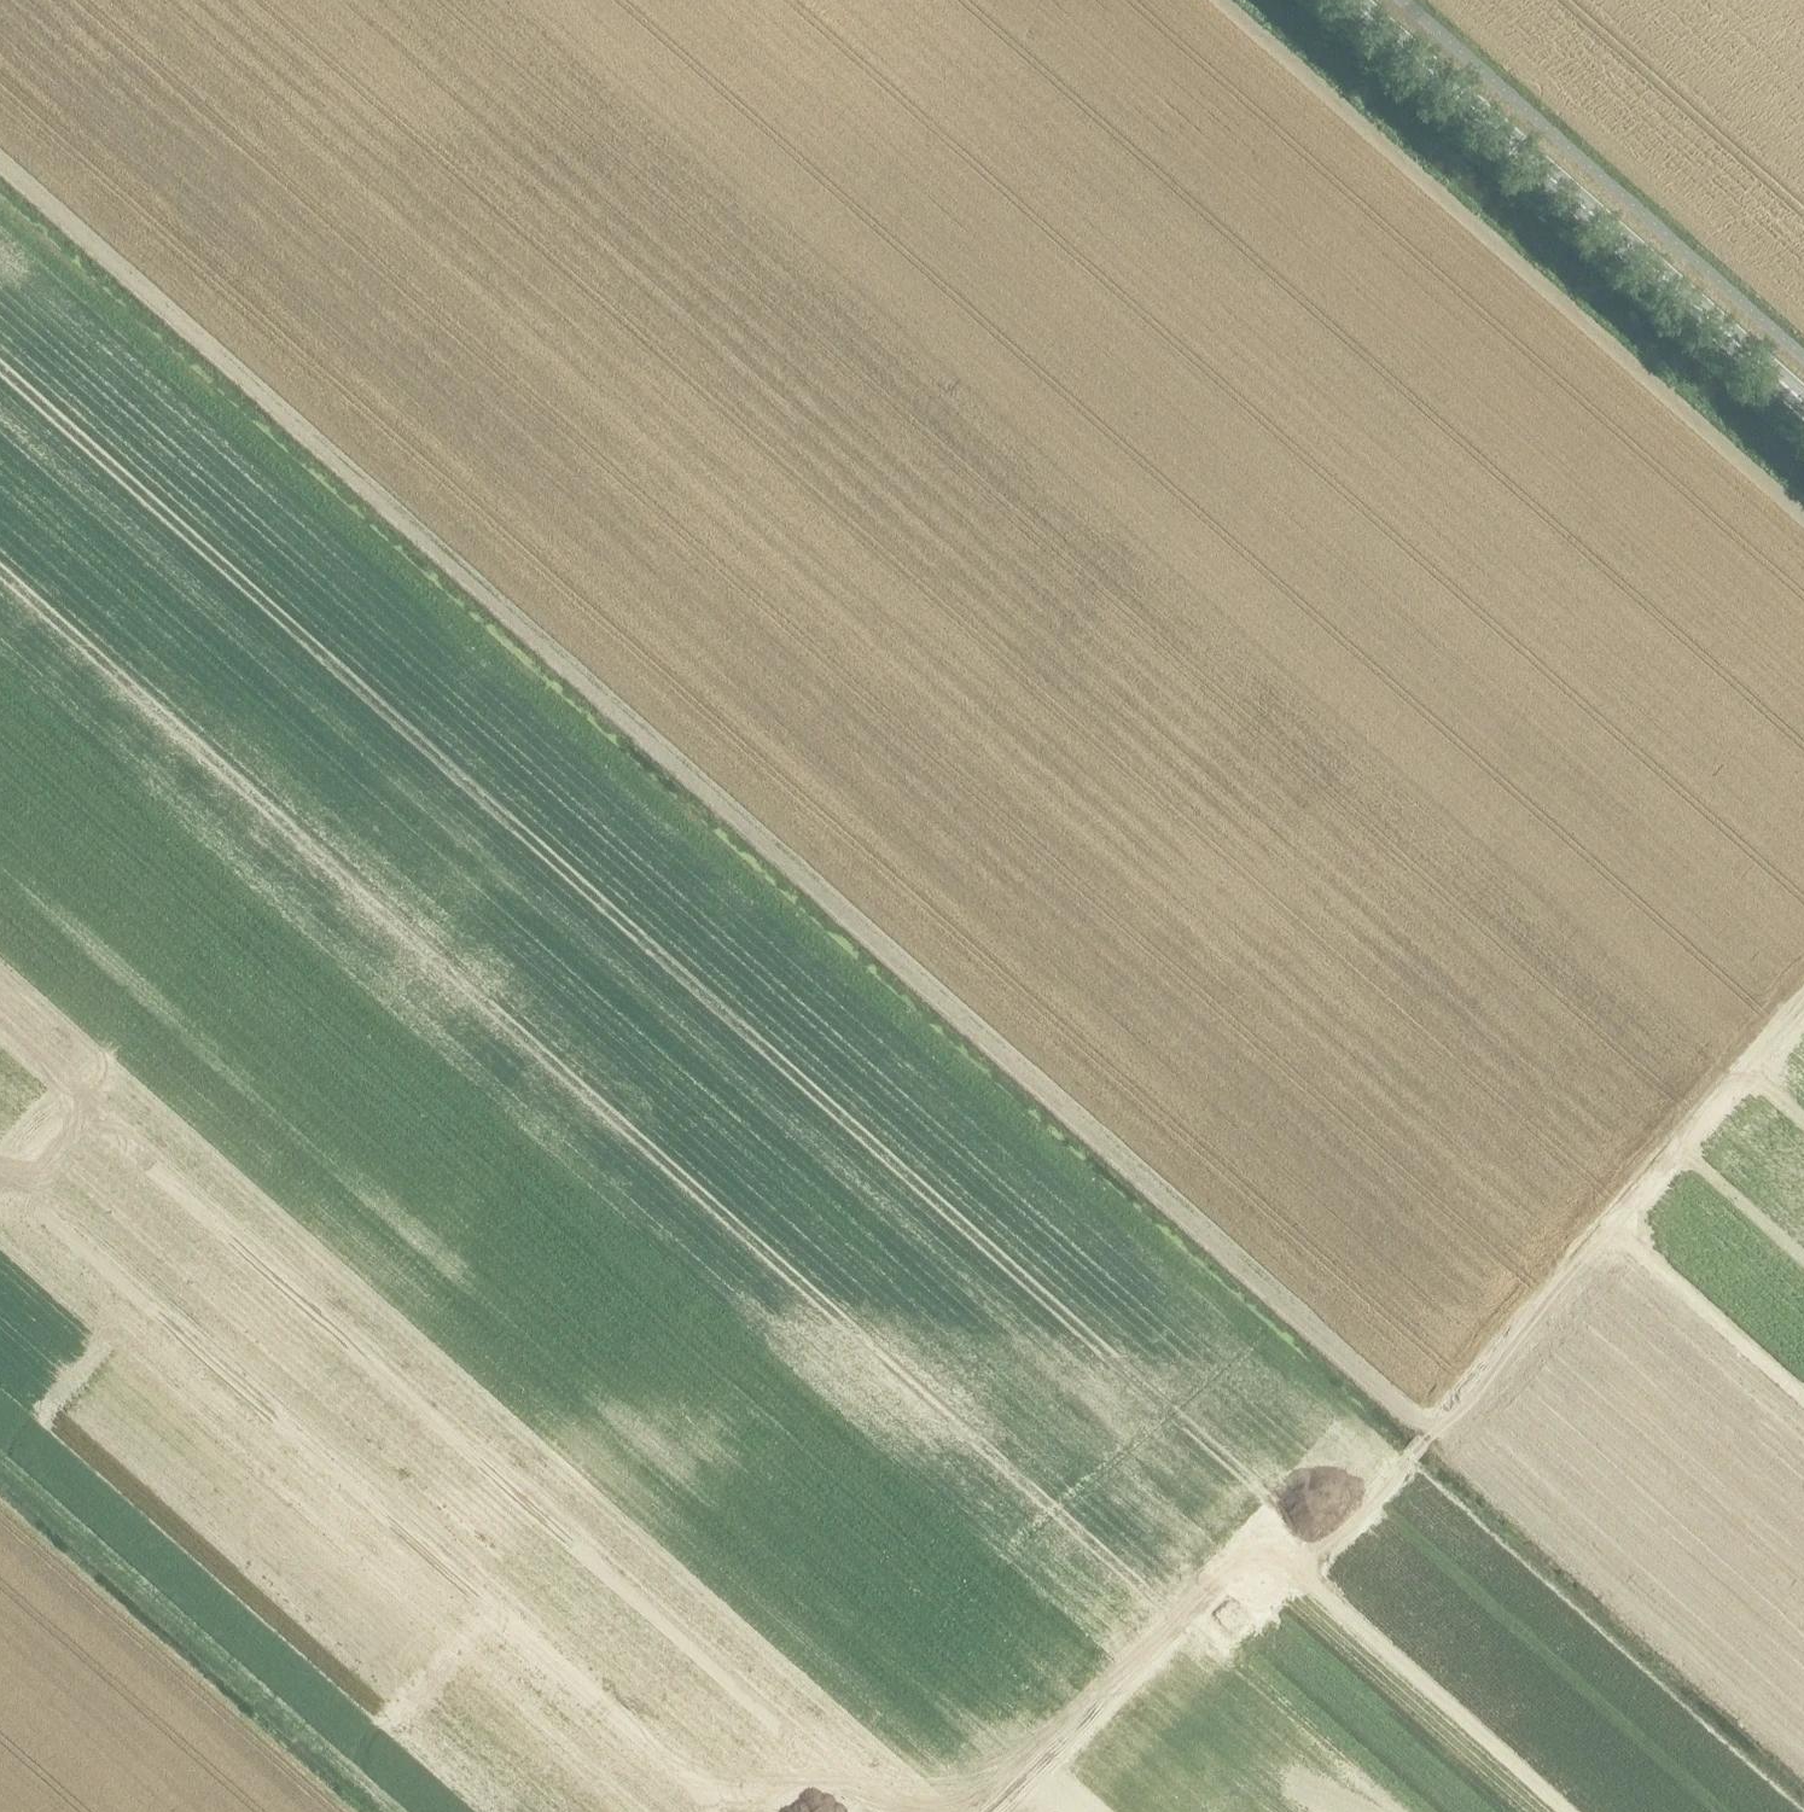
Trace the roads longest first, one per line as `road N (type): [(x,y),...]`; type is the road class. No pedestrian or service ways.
road 1 (secondary): [(1803,407),(1345,0)]
road 2 (track): [(1568,1811),(1306,1577)]
road 3 (track): [(1803,1397),(1630,1242)]

